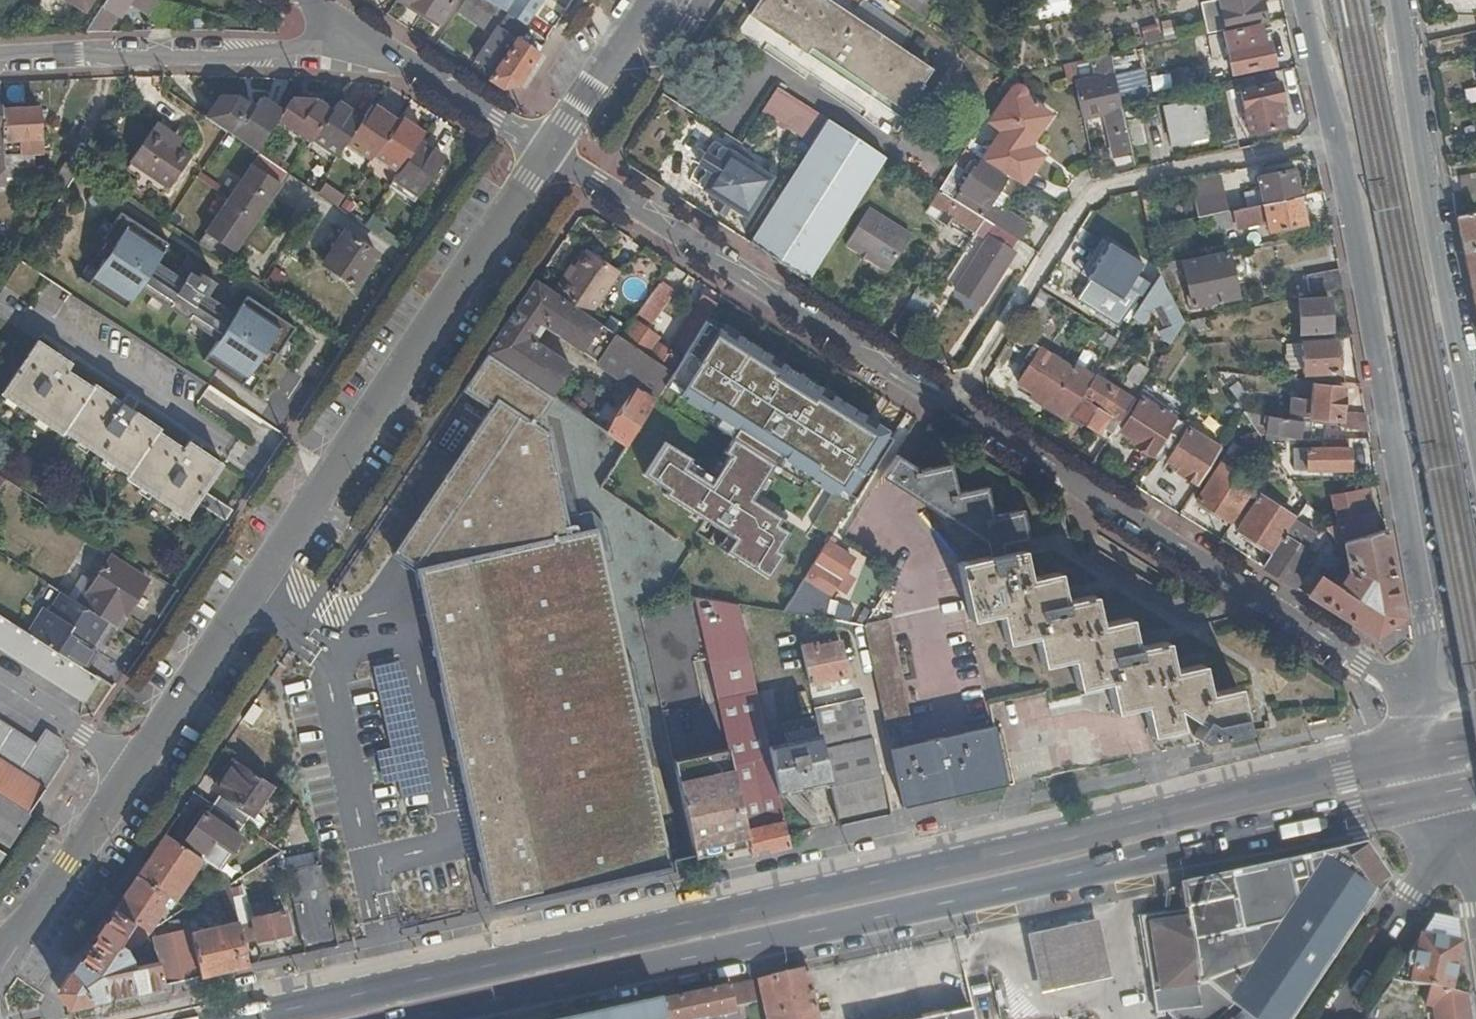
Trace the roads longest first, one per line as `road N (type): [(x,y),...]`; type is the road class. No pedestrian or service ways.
road 1 (primary): [(1386,760),(235,1018)]
road 2 (primary): [(404,1018),(1392,802)]
road 3 (unclassified): [(132,767),(547,154)]
road 4 (unclassified): [(1334,142),(1376,332),(1424,629),(1428,708)]
road 5 (unclassified): [(1428,708),(952,412)]
road 6 (residential): [(952,412),(1094,198),(1334,142)]
road 7 (unclassified): [(952,412),(547,154)]
road 8 (unclassified): [(1475,407),(1402,0)]
road 9 (residential): [(392,57),(0,63)]
road 10 (unclassified): [(0,968),(132,767)]
road 11 (unclassified): [(1330,1018),(1456,826)]
road 12 (unclassified): [(547,154),(650,0)]
road 13 (unclassified): [(392,57),(547,154)]
road 14 (residential): [(132,767),(0,682)]
road 15 (unclassified): [(1303,0),(1334,142)]

